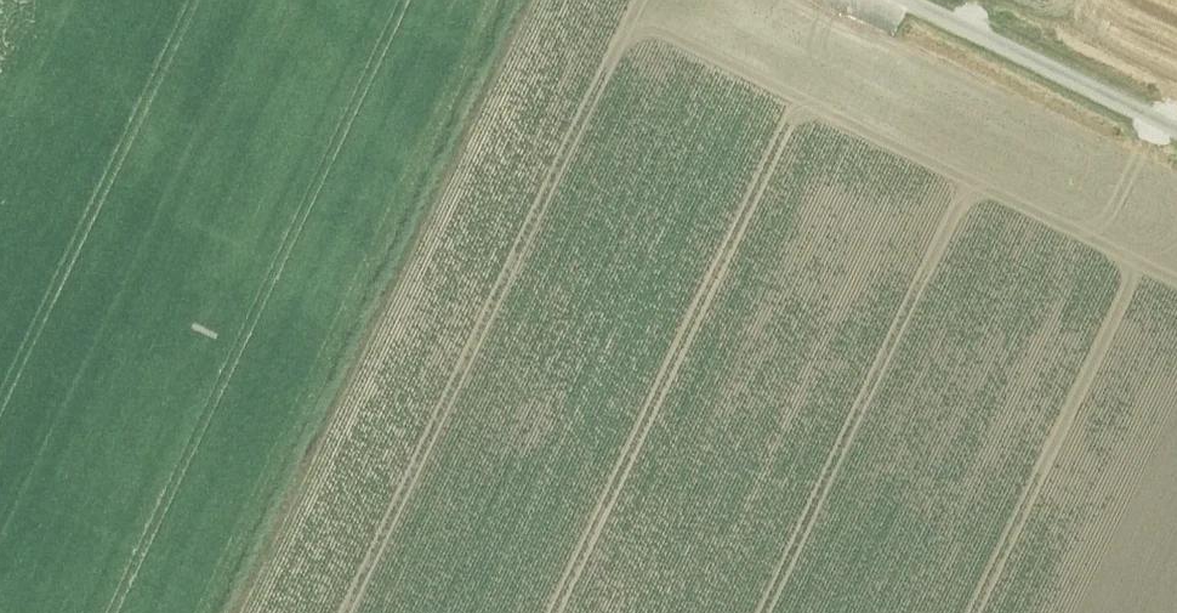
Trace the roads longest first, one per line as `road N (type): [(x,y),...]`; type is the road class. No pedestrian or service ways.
road 1 (unclassified): [(1176,127),(913,0)]

